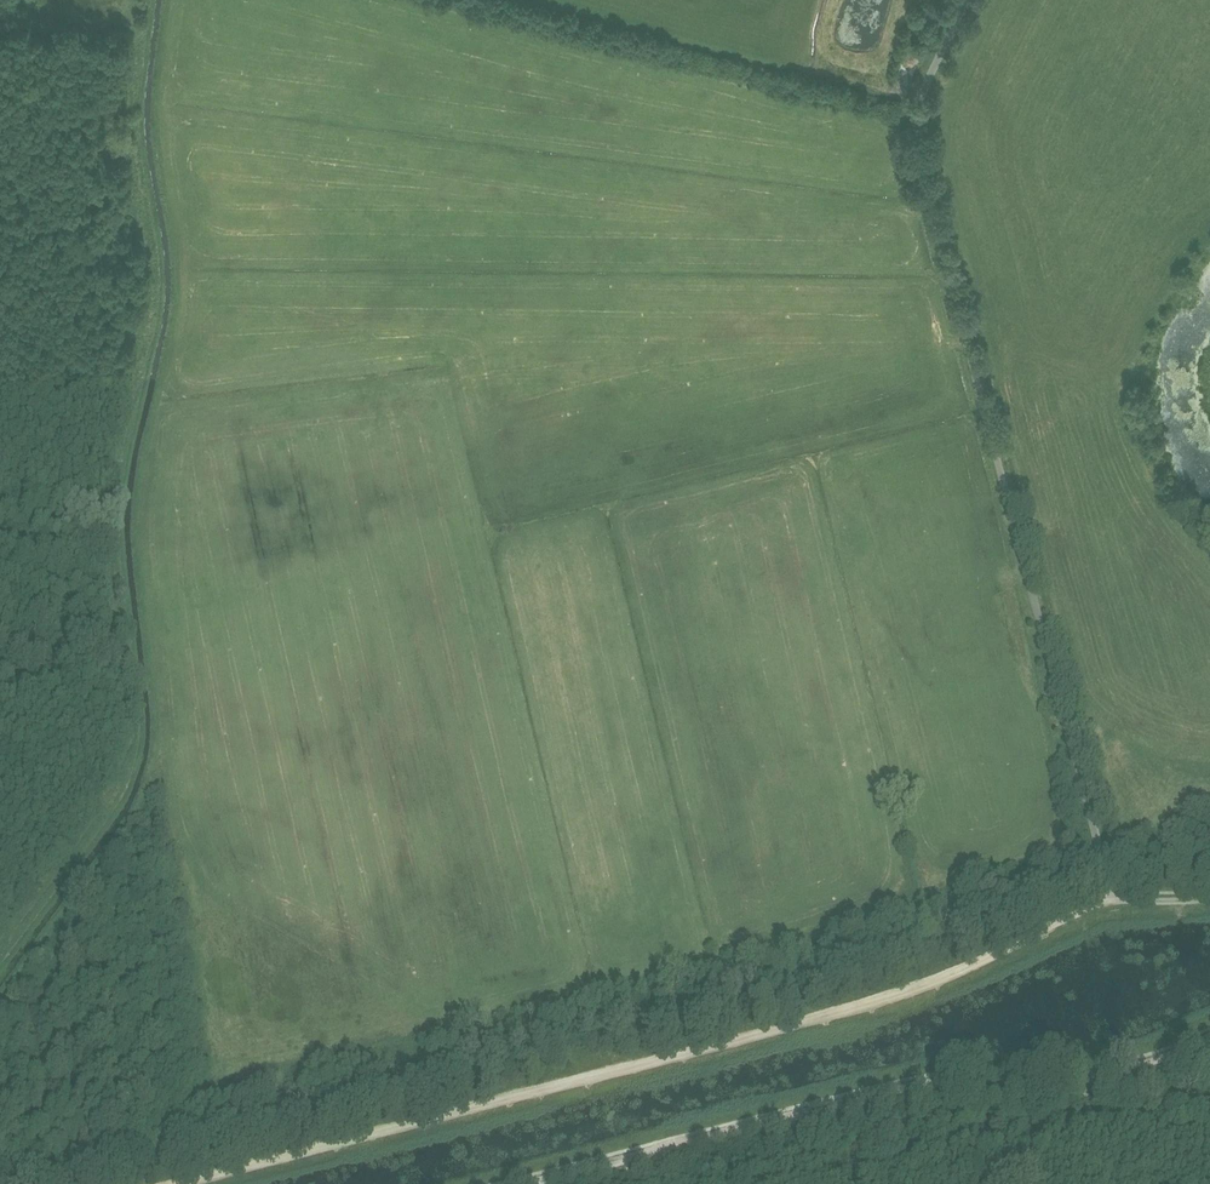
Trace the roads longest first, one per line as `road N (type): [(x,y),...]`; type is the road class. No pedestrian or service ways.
road 1 (track): [(1209,898),(1110,900),(892,994),(171,1183)]
road 2 (unclassified): [(1110,900),(920,161),(920,102),(968,0)]
road 3 (track): [(533,1183),(931,1082),(1148,1061),(1209,1039)]

